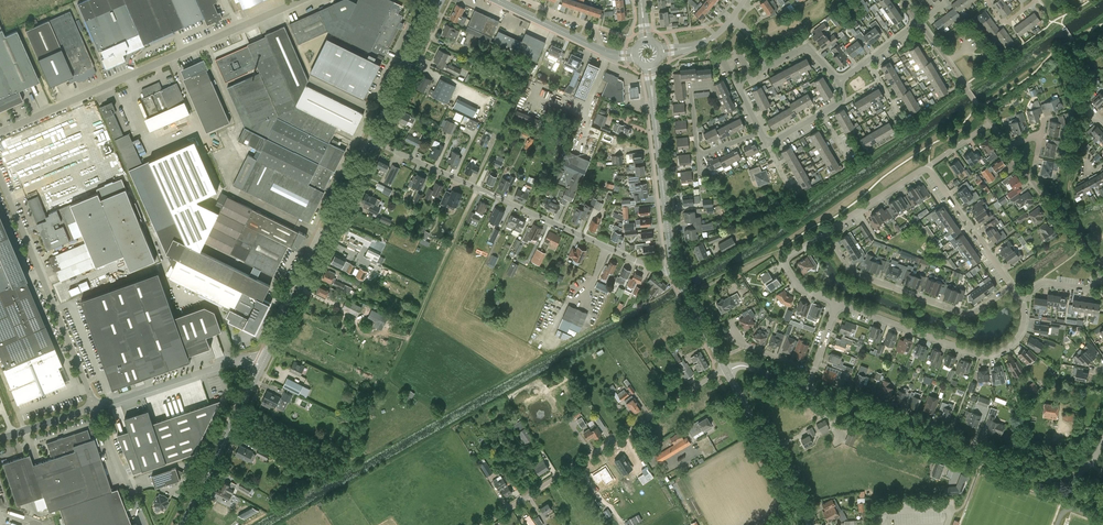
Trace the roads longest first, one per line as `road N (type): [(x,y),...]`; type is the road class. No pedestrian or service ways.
road 1 (unclassified): [(0,134),(302,0)]
road 2 (residential): [(673,269),(652,268),(371,139)]
road 3 (unclassified): [(1068,478),(1047,479),(806,389)]
road 4 (unclassified): [(483,524),(704,382)]
road 5 (secondary): [(262,365),(371,139)]
road 6 (unclassified): [(95,407),(0,177)]
road 7 (residential): [(838,303),(991,355),(1020,334),(1020,297)]
road 8 (track): [(478,188),(411,336),(364,336),(355,322)]
road 9 (residential): [(1012,287),(960,313),(850,271),(826,232)]
road 10 (secondary): [(673,269),(652,90)]
road 11 (secondary): [(183,524),(262,365)]
road 12 (residential): [(1102,279),(1007,146)]
road 13 (secondary): [(800,512),(727,370)]
road 14 (secondary): [(371,139),(441,0)]
road 15 (unclassified): [(95,407),(234,361)]
road 16 (residential): [(1012,287),(928,169)]
road 17 (unclassified): [(145,524),(95,407)]
road 18 (residential): [(826,232),(785,265),(802,290),(838,303)]

